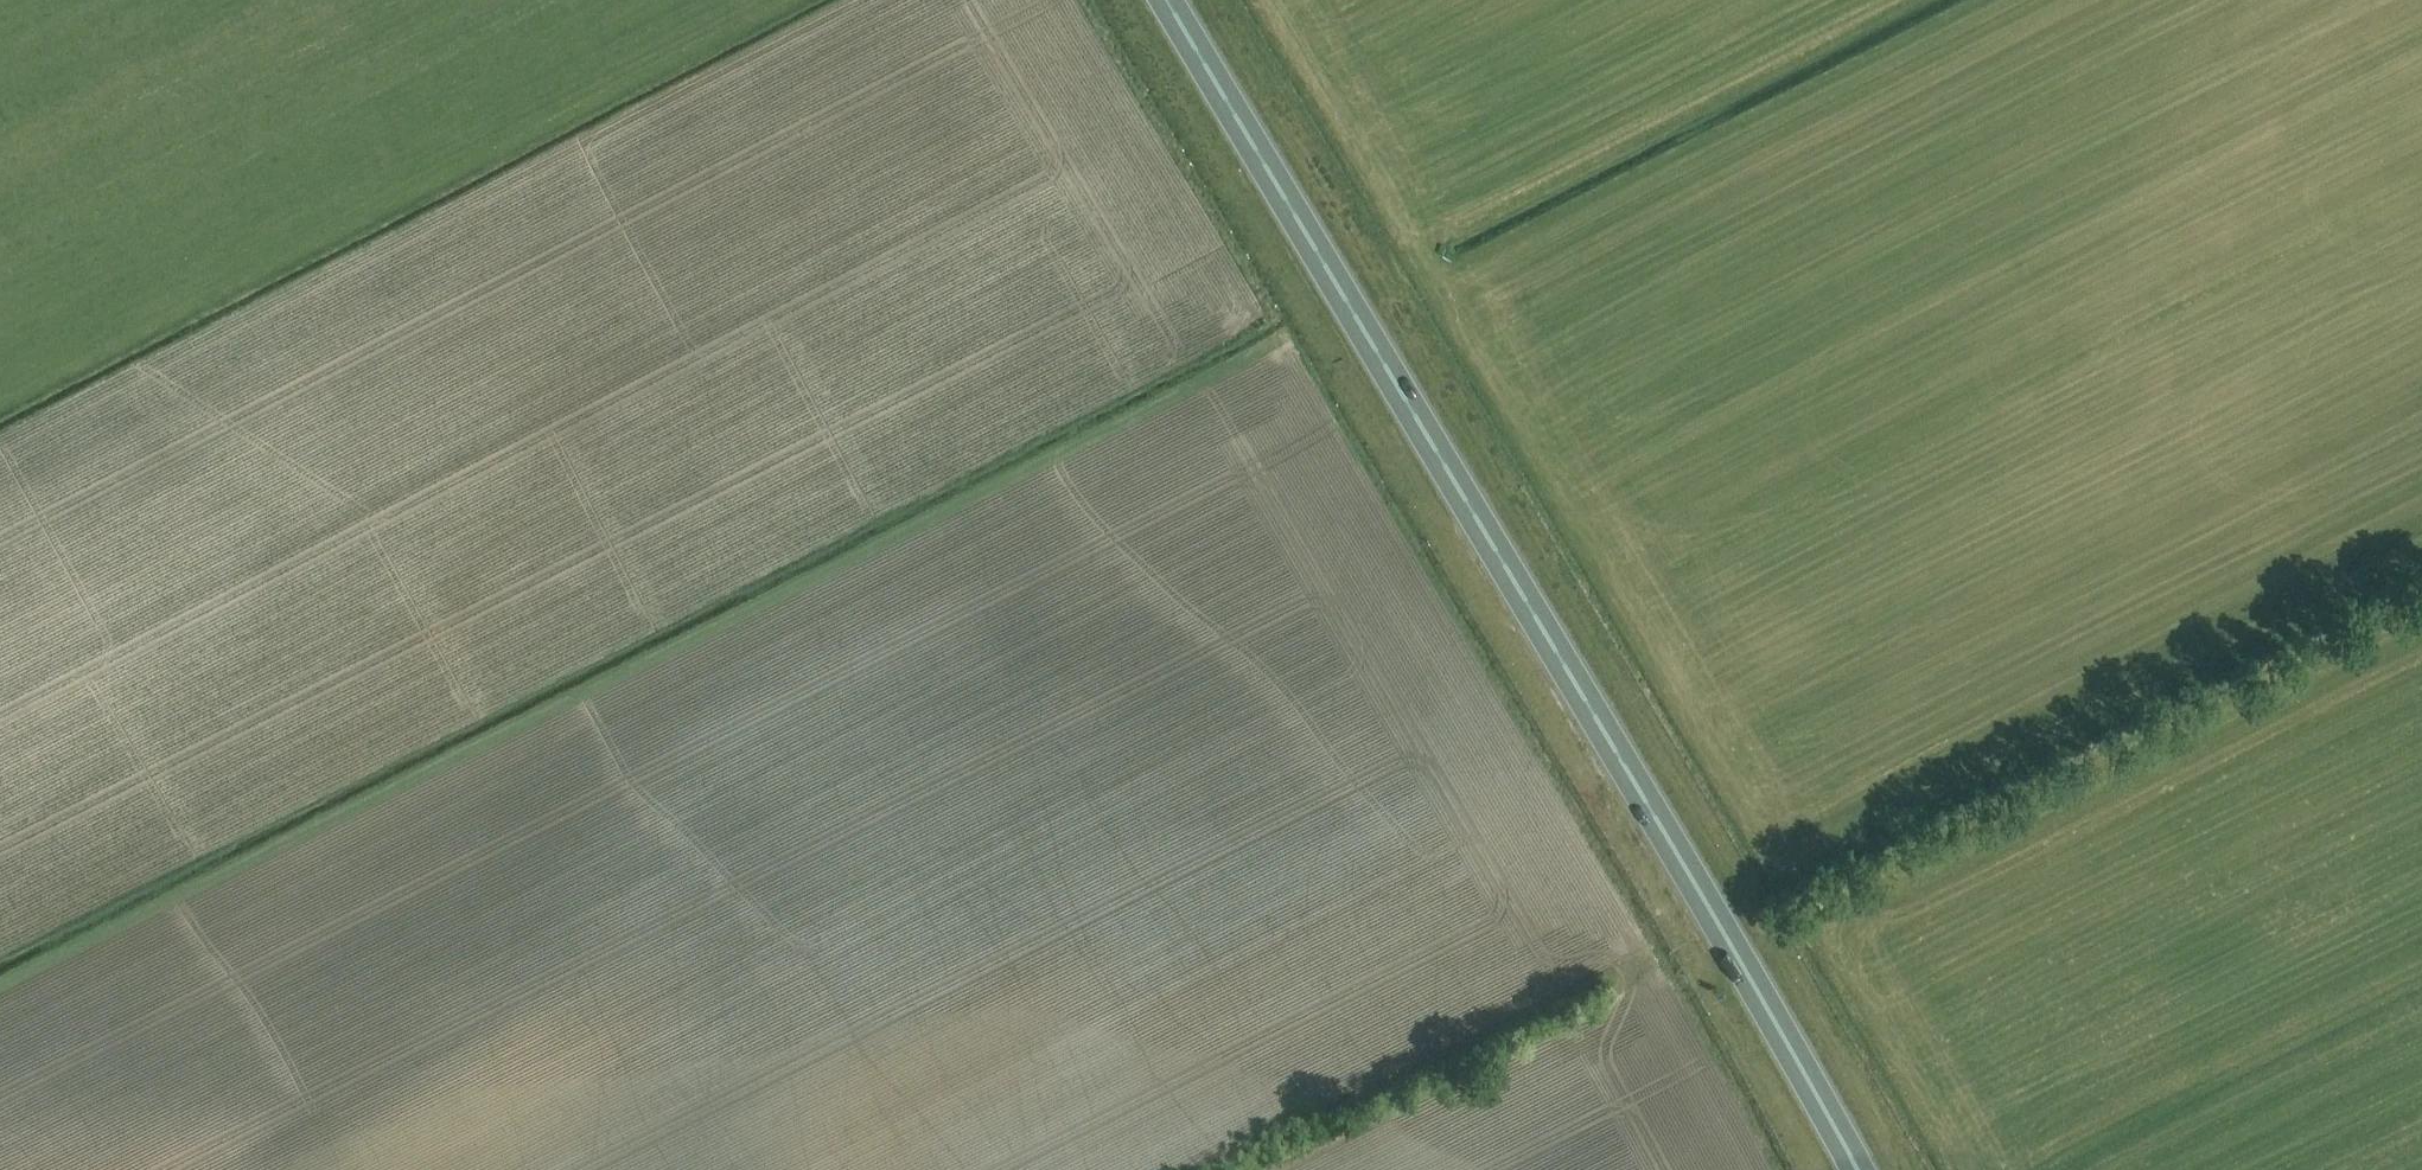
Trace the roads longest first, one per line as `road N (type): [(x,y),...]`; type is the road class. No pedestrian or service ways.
road 1 (trunk): [(1858,1169),(1166,0)]

